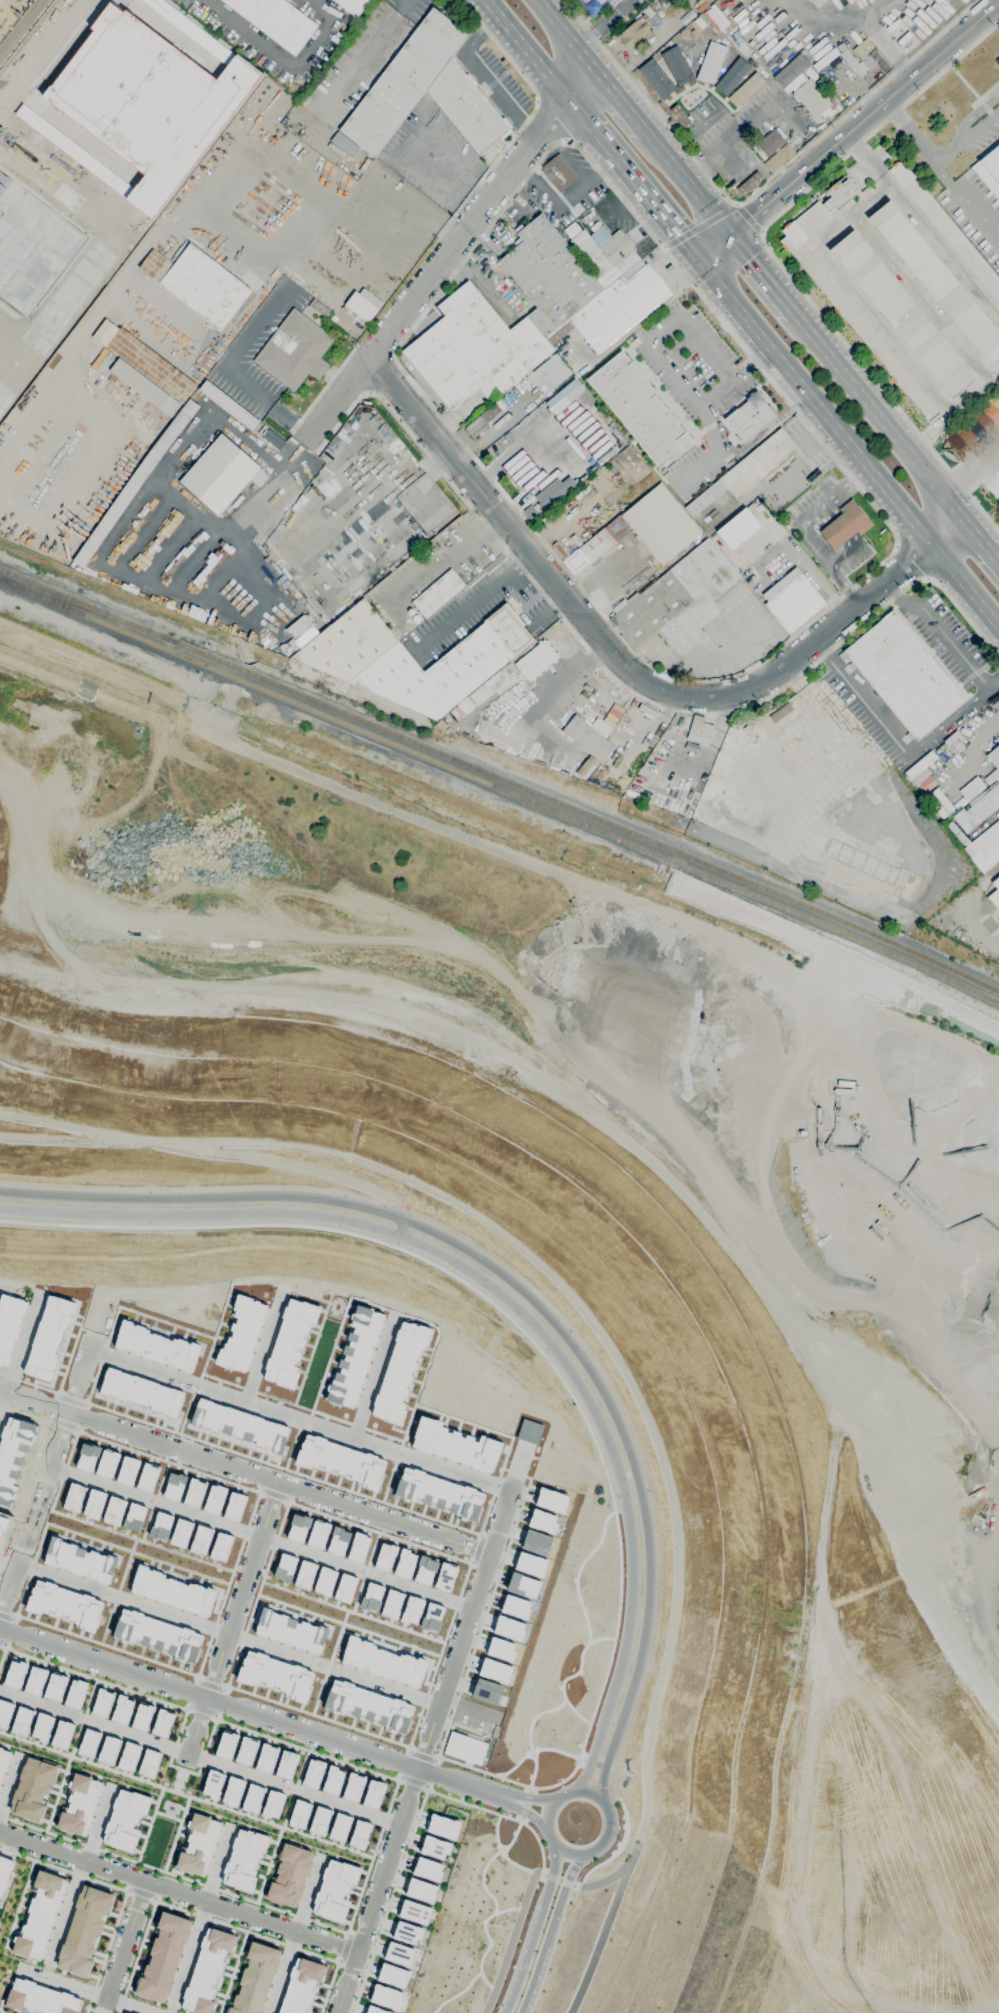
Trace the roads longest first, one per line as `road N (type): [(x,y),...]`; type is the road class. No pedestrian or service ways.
road 1 (secondary): [(599,1798),(648,1620),(651,1559),(636,1473),(607,1400),(521,1290),(430,1231),(328,1199),(0,1190)]
road 2 (secondary): [(0,1208),(326,1216),(403,1236),(509,1302),(596,1415),(632,1557),(619,1670),(574,1790)]
road 3 (residential): [(370,357),(617,658),(665,691),(724,696),(778,672),(911,561),(945,505)]
road 4 (primary): [(702,261),(998,624)]
road 5 (residential): [(589,65),(310,434)]
road 6 (residential): [(488,1553),(67,1412)]
road 7 (tertiary): [(10,1633),(417,1768)]
road 8 (secondary): [(702,261),(998,1)]
road 9 (residential): [(0,1832),(357,1951)]
road 10 (residential): [(417,1768),(515,1473)]
road 11 (residential): [(278,1483),(185,1761)]
road 12 (residential): [(417,1768),(336,2012)]
road 13 (primary): [(945,505),(793,316)]
road 14 (secondary): [(567,1853),(596,1849),(611,1826),(604,1803),(587,1792),(564,1794),(548,1814),(548,1832),(567,1853)]
road 15 (primary): [(585,127),(702,261)]
road 16 (secondary): [(558,1847),(504,2012)]
road 17 (secondary): [(523,2012),(577,1854)]
road 18 (primary): [(481,0),(585,127)]
road 19 (primary): [(728,237),(644,133)]
road 20 (residential): [(147,1882),(107,1998)]

